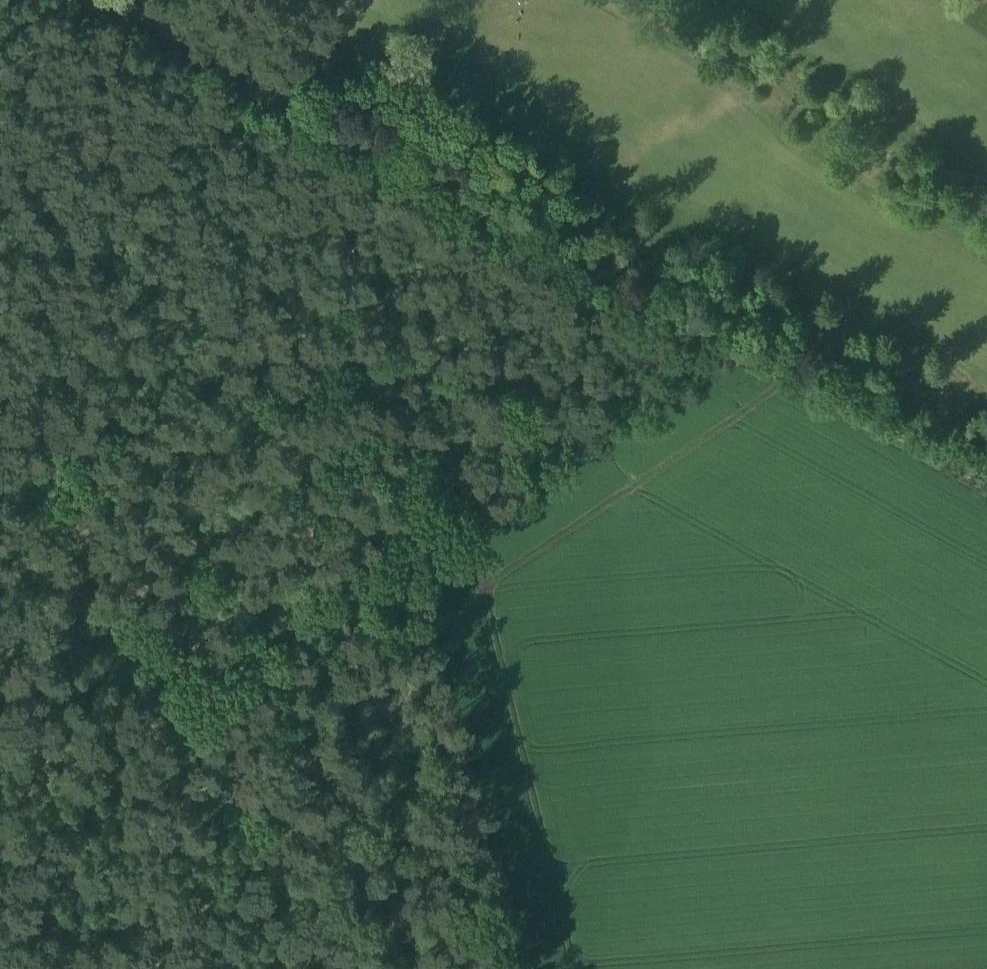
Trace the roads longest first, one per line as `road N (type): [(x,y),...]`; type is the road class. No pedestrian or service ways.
road 1 (track): [(986,476),(120,0)]

